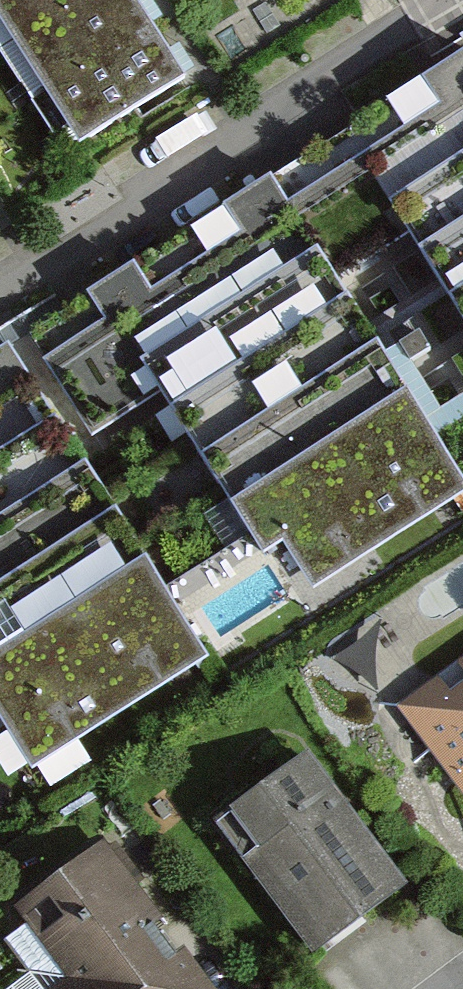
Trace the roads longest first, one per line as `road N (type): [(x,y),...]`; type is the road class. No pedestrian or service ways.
road 1 (residential): [(420,0),(0,270)]

